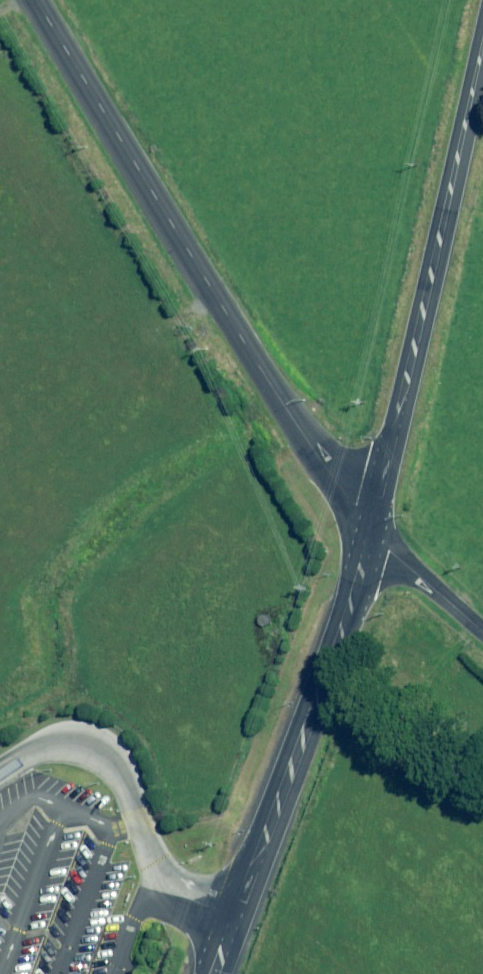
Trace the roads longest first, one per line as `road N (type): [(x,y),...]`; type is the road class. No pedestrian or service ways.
road 1 (unclassified): [(40,0),(268,380),(372,523)]
road 2 (unclassified): [(372,523),(482,48)]
road 3 (unclassified): [(211,973),(364,578),(372,523)]
road 4 (unclassified): [(482,633),(390,552),(372,523)]

